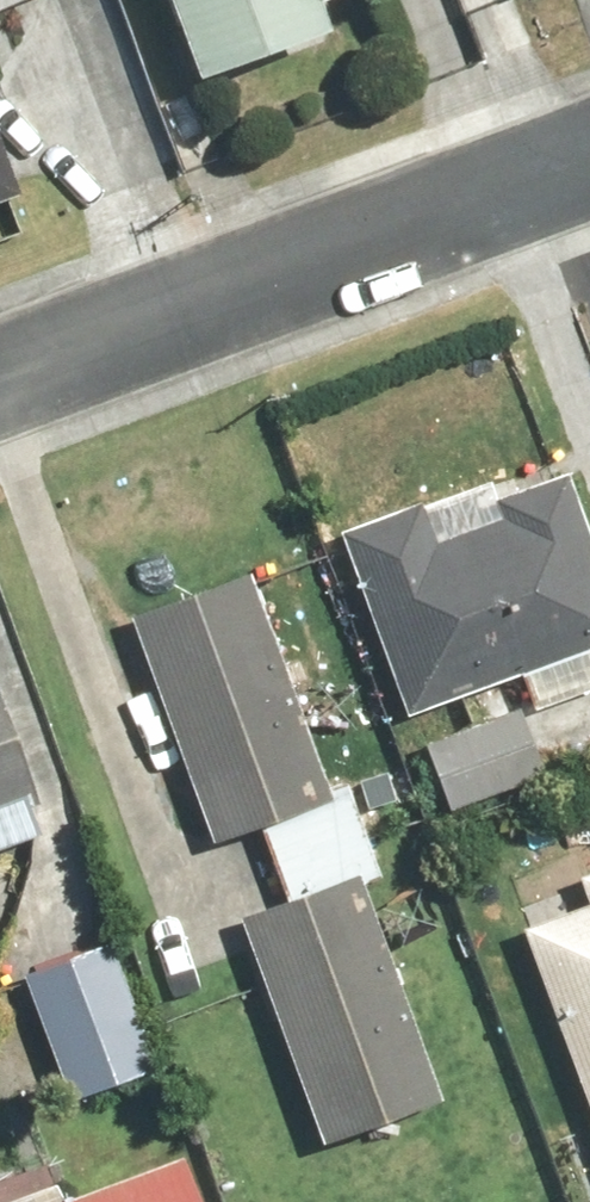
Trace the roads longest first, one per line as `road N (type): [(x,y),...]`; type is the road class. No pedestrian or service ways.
road 1 (residential): [(0,386),(589,166)]

